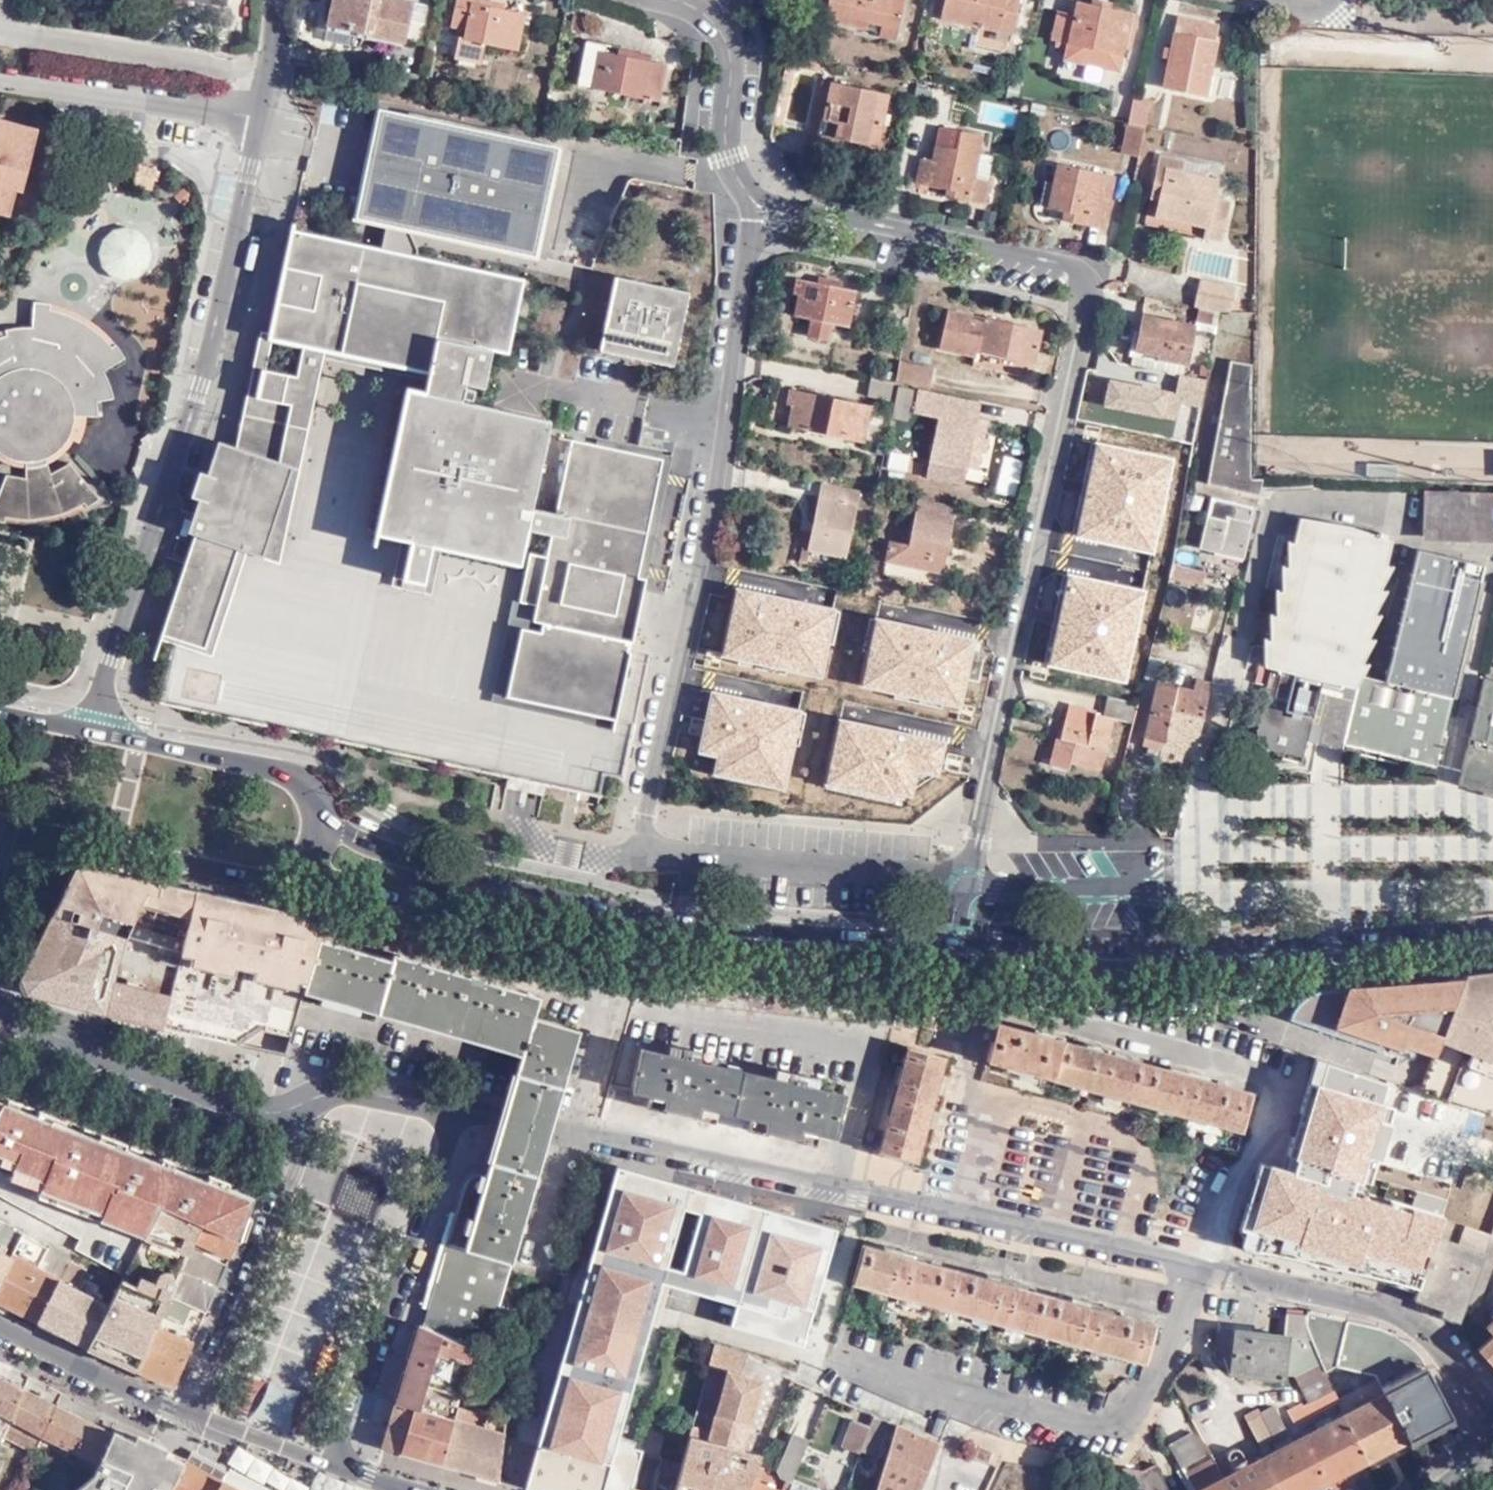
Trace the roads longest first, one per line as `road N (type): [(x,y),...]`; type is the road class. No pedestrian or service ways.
road 1 (primary): [(299,871),(626,944),(896,970),(1107,979),(1492,953)]
road 2 (residential): [(1492,1426),(1402,1317),(489,1113),(452,1125)]
road 3 (residential): [(962,927),(1094,289),(1079,267),(815,211),(760,210)]
road 4 (residential): [(94,731),(201,384),(263,117),(279,0)]
road 5 (residential): [(760,210),(751,224),(704,554),(638,853)]
road 6 (primary): [(961,943),(625,909),(378,848),(325,818)]
road 7 (primary): [(1492,926),(1146,950),(961,943)]
road 8 (residential): [(452,1125),(448,1155),(332,1462)]
road 9 (residential): [(198,1422),(296,1110)]
road 10 (residential): [(296,1110),(21,1024),(0,1009)]
road 11 (primary): [(18,830),(271,879),(299,871)]
road 12 (primary): [(325,818),(313,793),(286,774),(94,731)]
road 13 (secondary): [(0,1331),(198,1422)]
road 14 (residential): [(714,23),(730,54),(728,158),(760,210)]
road 15 (residential): [(1215,0),(1266,12),(1385,15)]
road 16 (residential): [(452,1125),(429,1106),(346,1089),(296,1110)]
road 17 (secondary): [(198,1422),(332,1462)]

